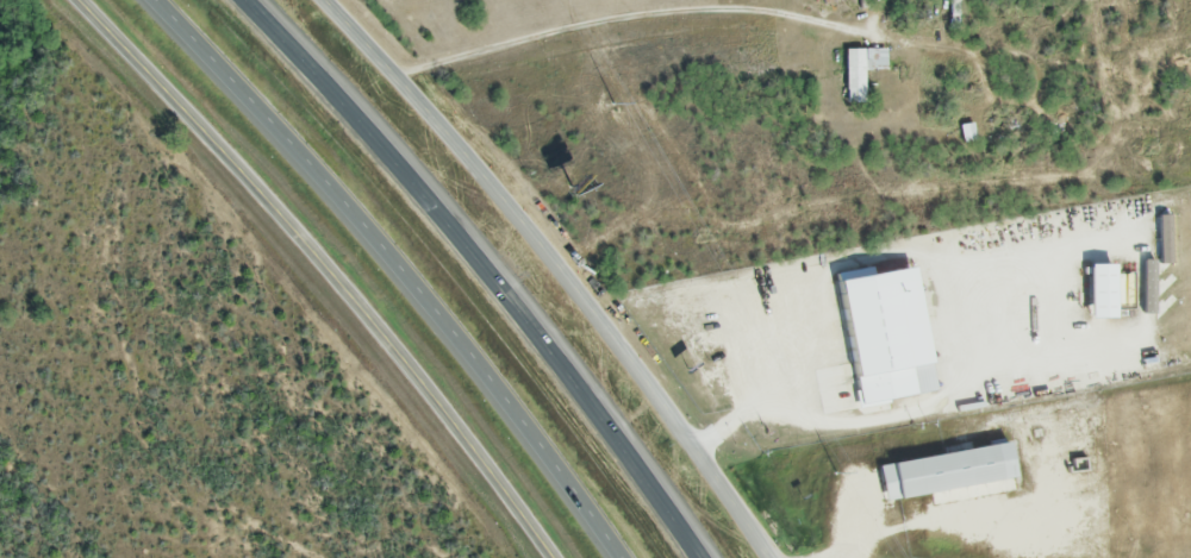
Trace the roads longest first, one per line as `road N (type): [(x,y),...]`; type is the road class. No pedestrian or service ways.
road 1 (tertiary): [(550,557),(428,381),(65,0)]
road 2 (motorway): [(700,557),(545,349),(336,95),(246,0)]
road 3 (motorway): [(157,0),(298,146),(609,557)]
road 4 (tertiary): [(774,557),(551,264),(321,0)]

